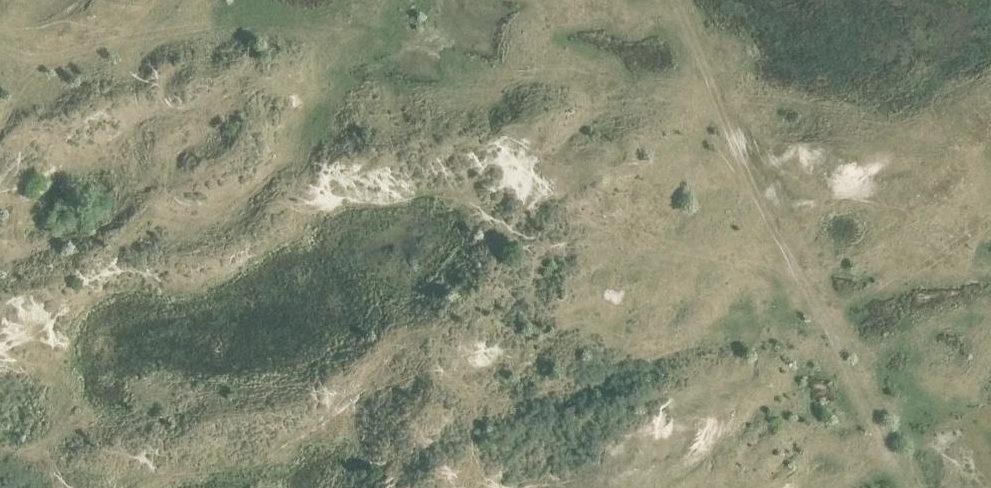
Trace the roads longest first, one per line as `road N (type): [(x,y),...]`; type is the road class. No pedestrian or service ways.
road 1 (track): [(931,487),(834,321),(675,0)]

